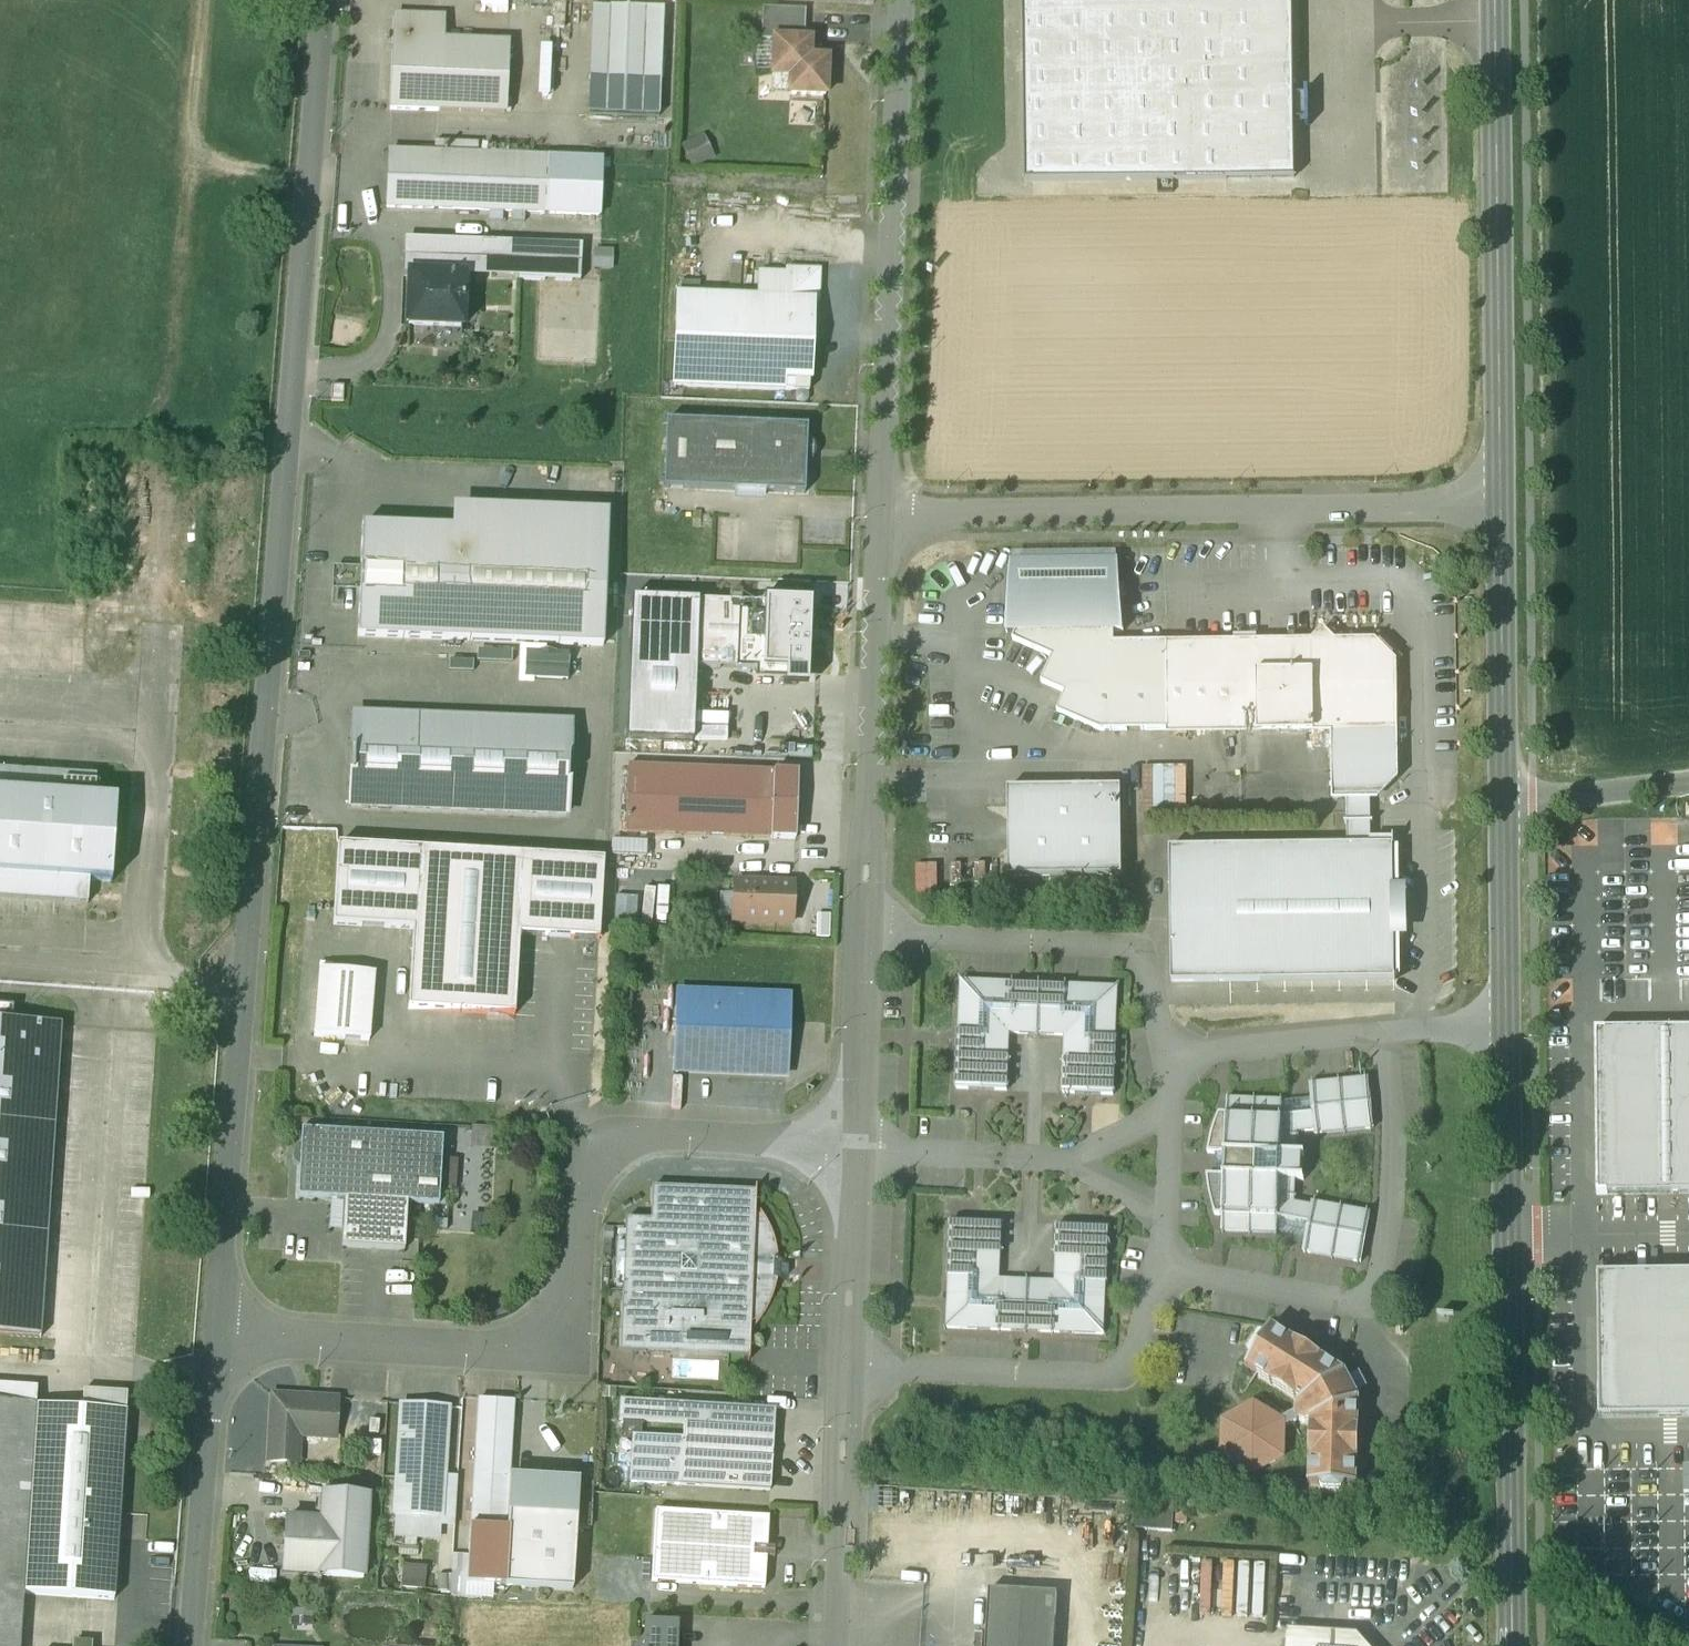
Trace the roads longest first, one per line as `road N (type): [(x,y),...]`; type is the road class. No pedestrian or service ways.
road 1 (residential): [(217,1334),(327,0)]
road 2 (residential): [(217,1334),(524,1350),(552,1342),(569,1324),(581,1183),(599,1149),(639,1135),(856,1148)]
road 3 (residential): [(876,517),(1504,507)]
road 4 (tertiary): [(1510,1645),(1506,1032)]
road 5 (residential): [(901,0),(876,517)]
road 6 (tertiary): [(1504,507),(1497,0)]
road 7 (residential): [(1156,1270),(1352,1304),(1374,1295),(1390,1222),(1393,1126),(1382,1034)]
road 8 (residential): [(876,517),(863,936)]
road 9 (residential): [(1182,1063),(1155,1023),(1150,975),(1137,951),(1107,943),(863,936)]
road 10 (residential): [(848,1368),(1121,1375),(1133,1358),(1156,1270)]
road 11 (residential): [(190,1645),(217,1334)]
road 12 (tertiary): [(1505,807),(1504,507)]
road 13 (residential): [(848,1368),(836,1645)]
road 14 (tertiary): [(1506,1032),(1505,807)]
road 15 (residential): [(856,1148),(848,1368)]
road 16 (residential): [(856,1148),(1068,1159)]
road 17 (residential): [(863,936),(856,1148)]
road 18 (track): [(1511,1552),(1542,1552),(1688,1644)]
road 19 (residential): [(1182,1063),(1216,1052),(1382,1034)]
road 20 (unclassified): [(1688,785),(1505,807)]
road 21 (residential): [(1382,1034),(1506,1032)]

